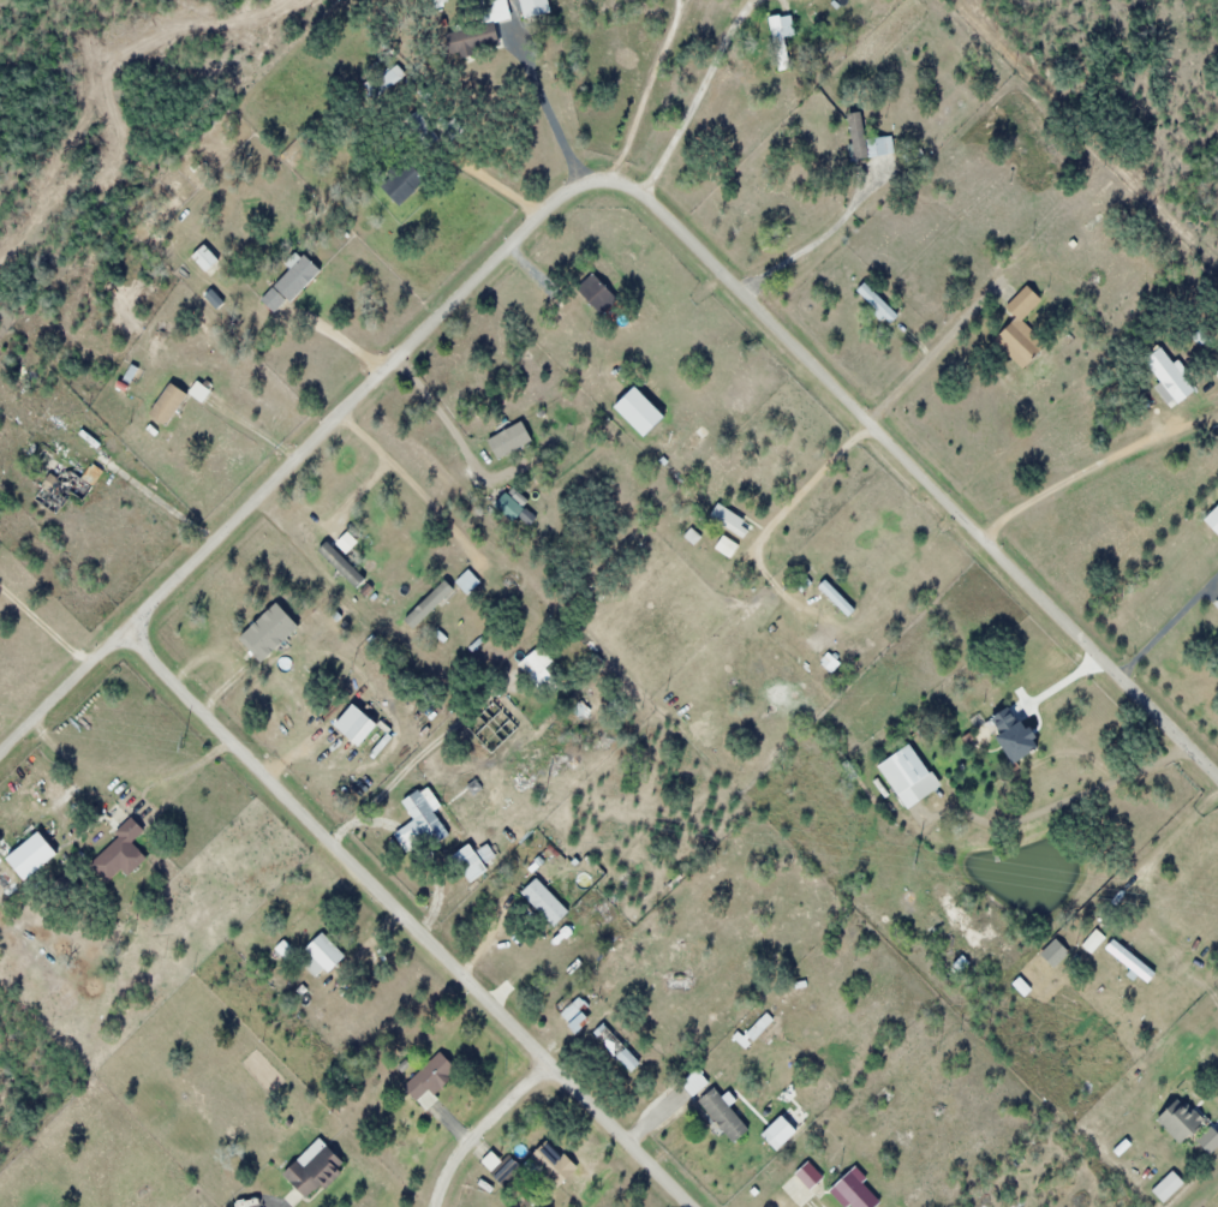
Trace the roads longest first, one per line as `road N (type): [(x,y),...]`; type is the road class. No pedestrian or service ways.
road 1 (residential): [(1217,781),(662,214),(621,180),(574,189),(157,597),(138,619),(137,633),(167,676),(690,1206)]
road 2 (residential): [(138,619),(0,754)]
road 3 (residential): [(549,1064),(453,1163),(434,1206)]

